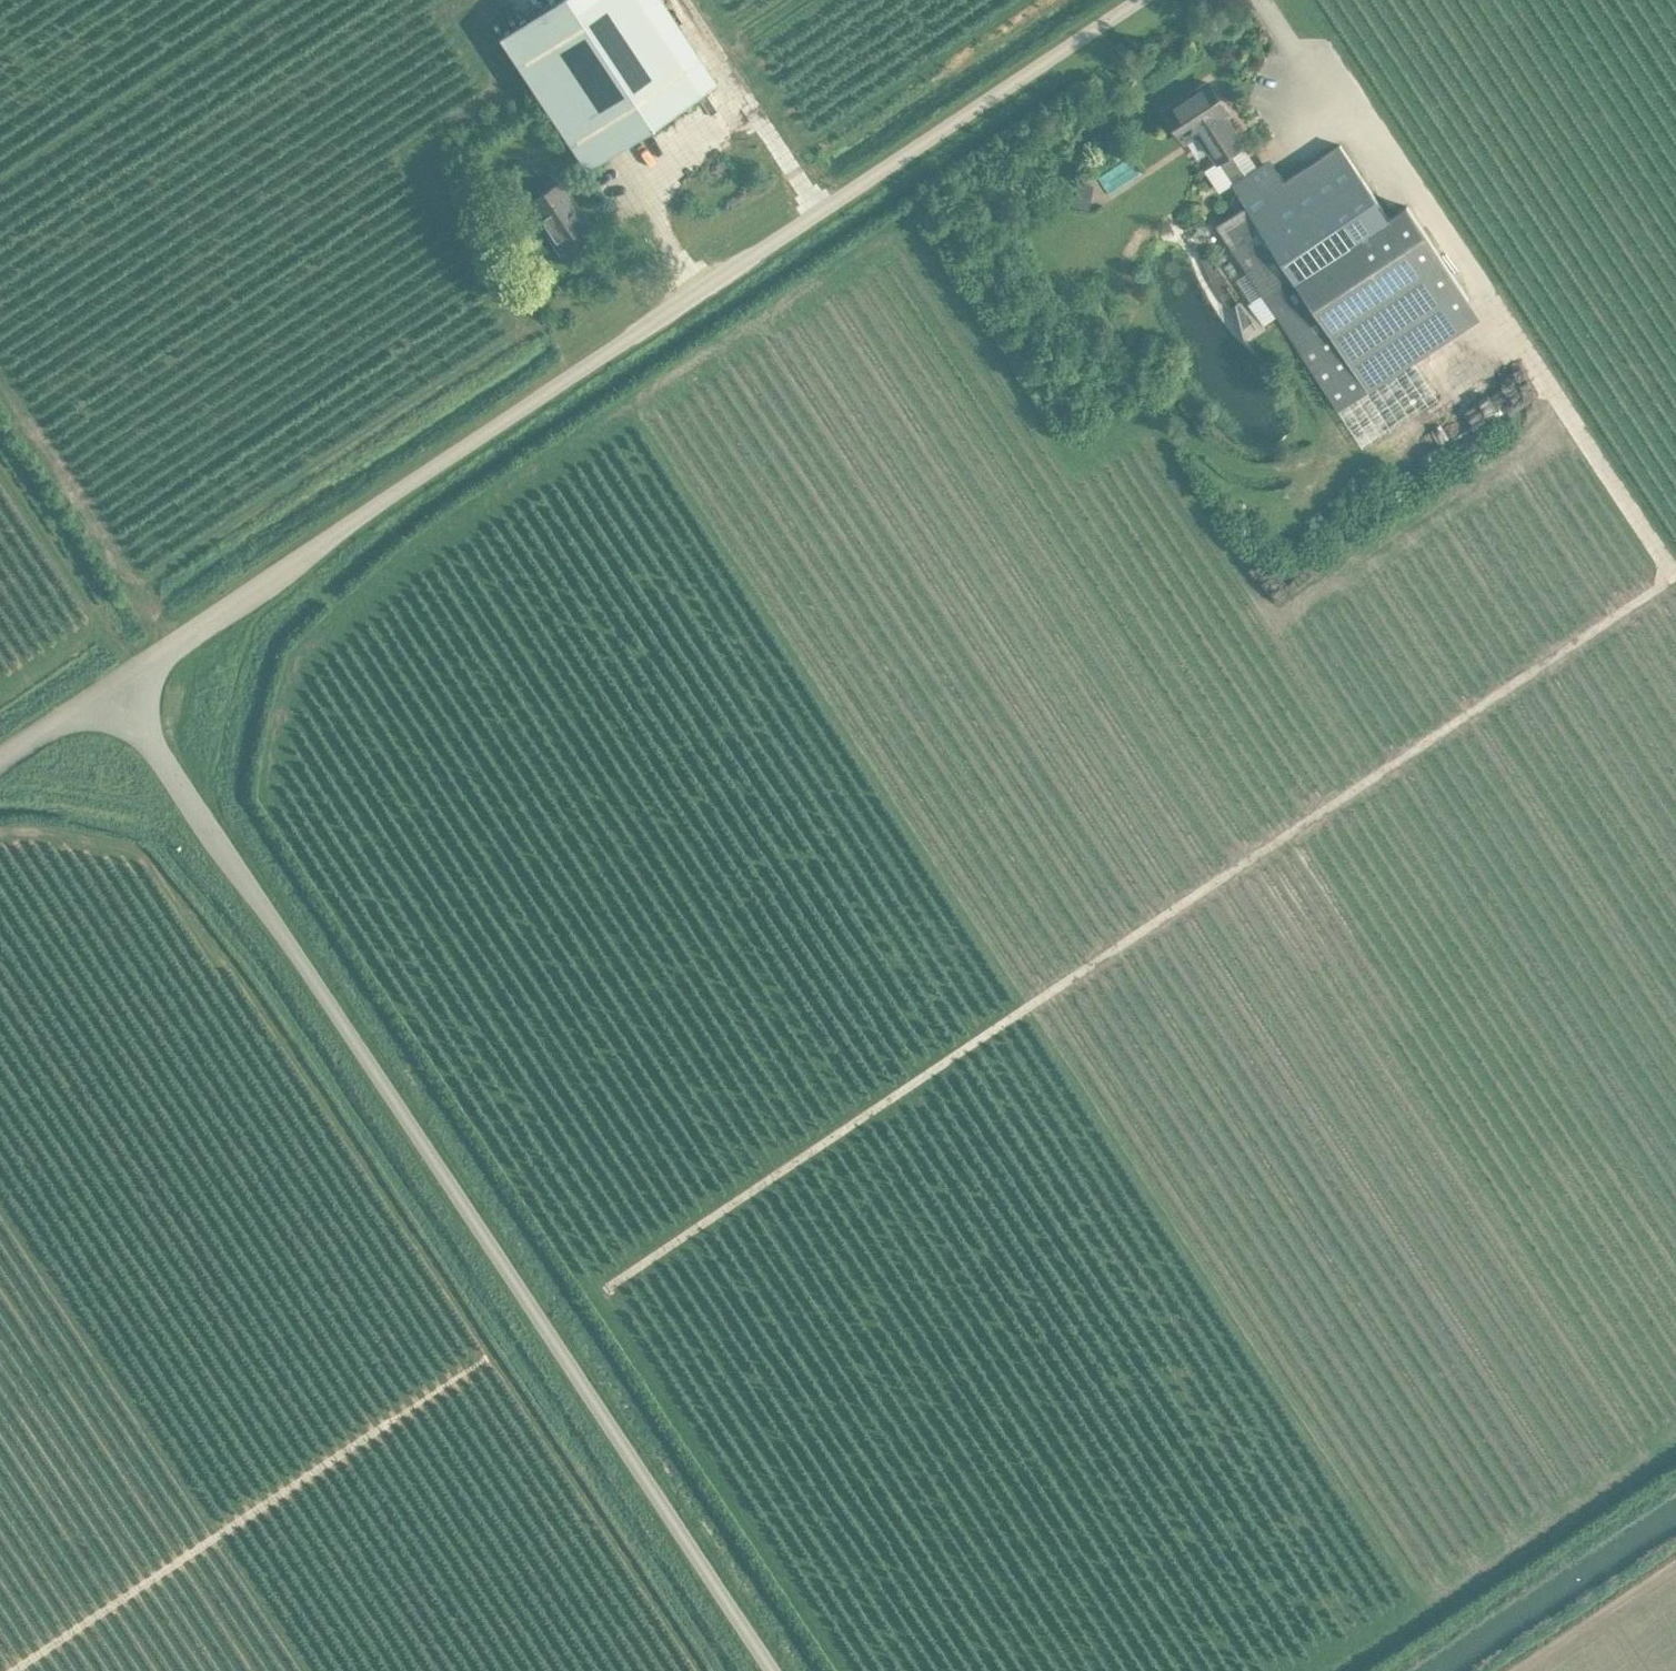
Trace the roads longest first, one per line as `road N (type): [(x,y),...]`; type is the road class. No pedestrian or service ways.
road 1 (unclassified): [(110,685),(1158,0)]
road 2 (unclassified): [(768,1670),(110,685)]
road 3 (unclassified): [(110,685),(0,758)]

